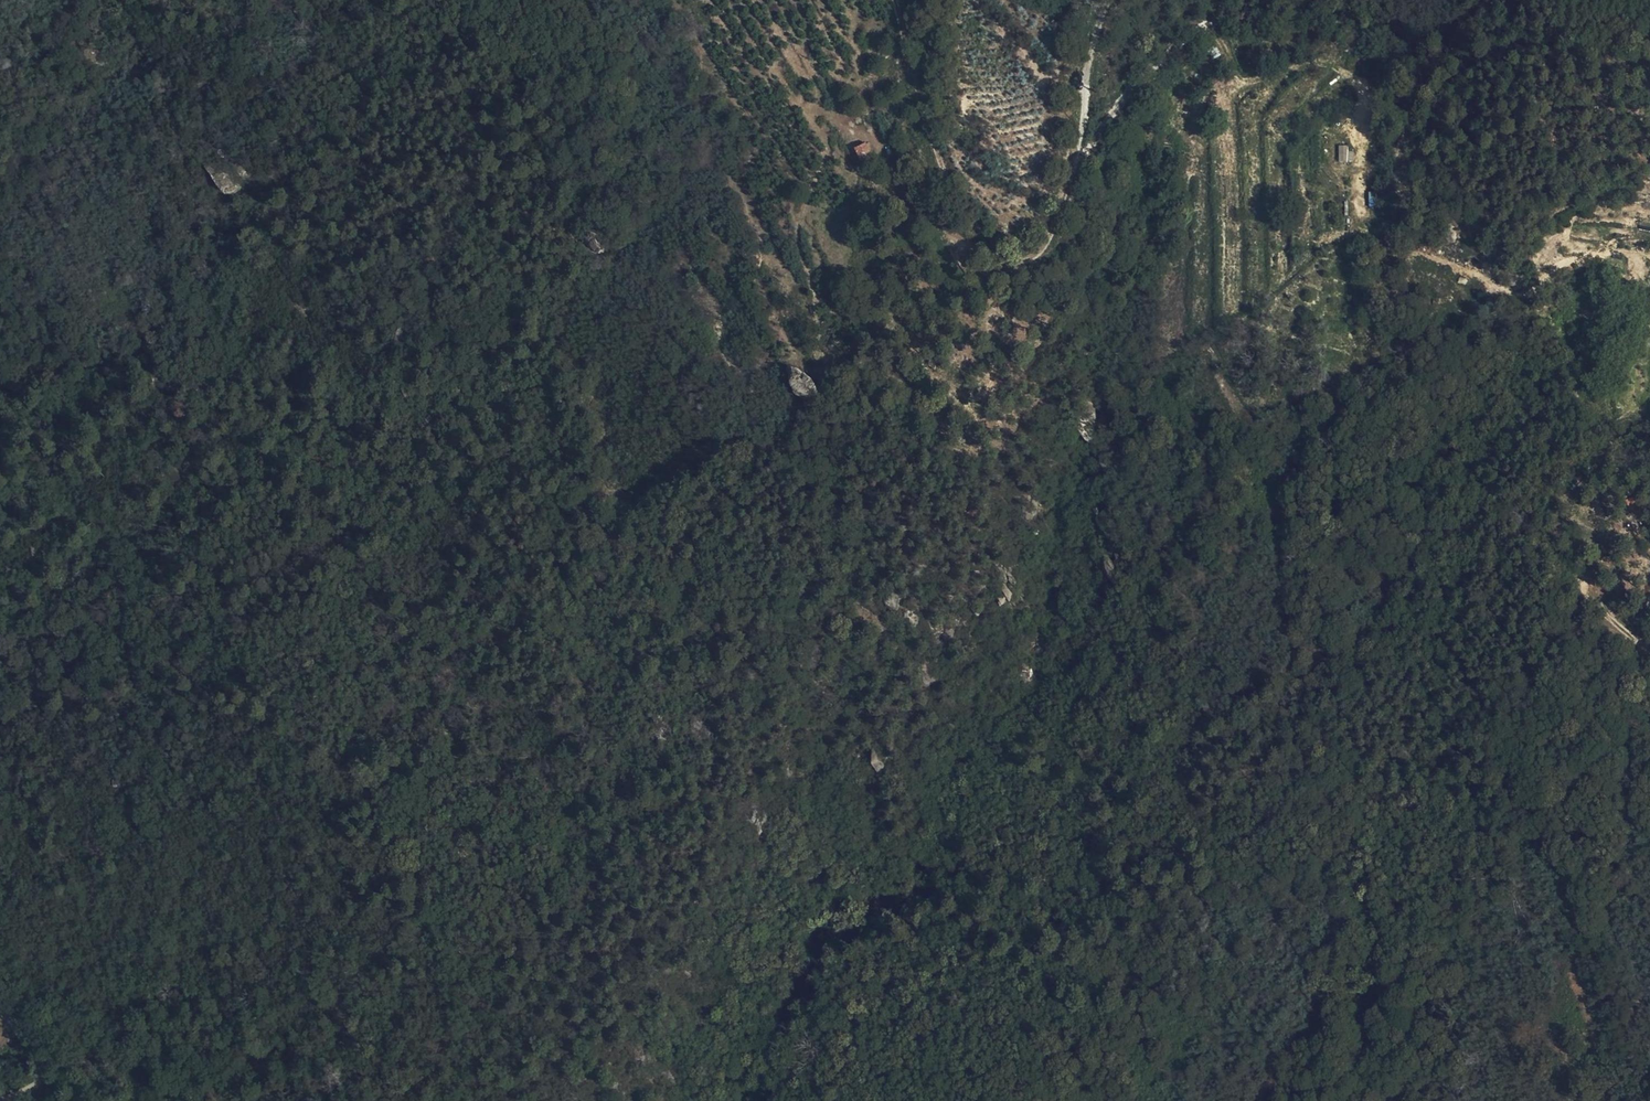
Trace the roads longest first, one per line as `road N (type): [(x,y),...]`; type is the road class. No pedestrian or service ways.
road 1 (track): [(0,1019),(46,1051),(27,1088),(0,1099)]

